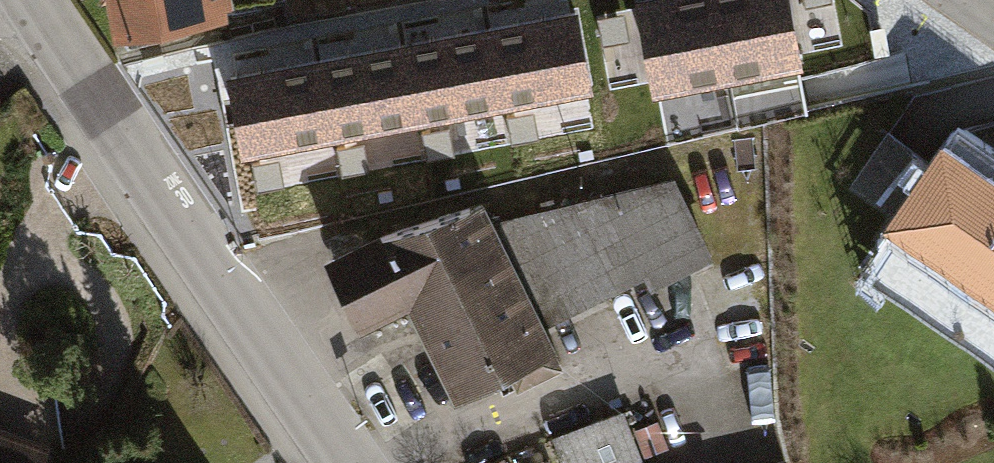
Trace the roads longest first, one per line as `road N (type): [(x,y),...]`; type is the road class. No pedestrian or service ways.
road 1 (tertiary): [(27,0),(339,462)]

